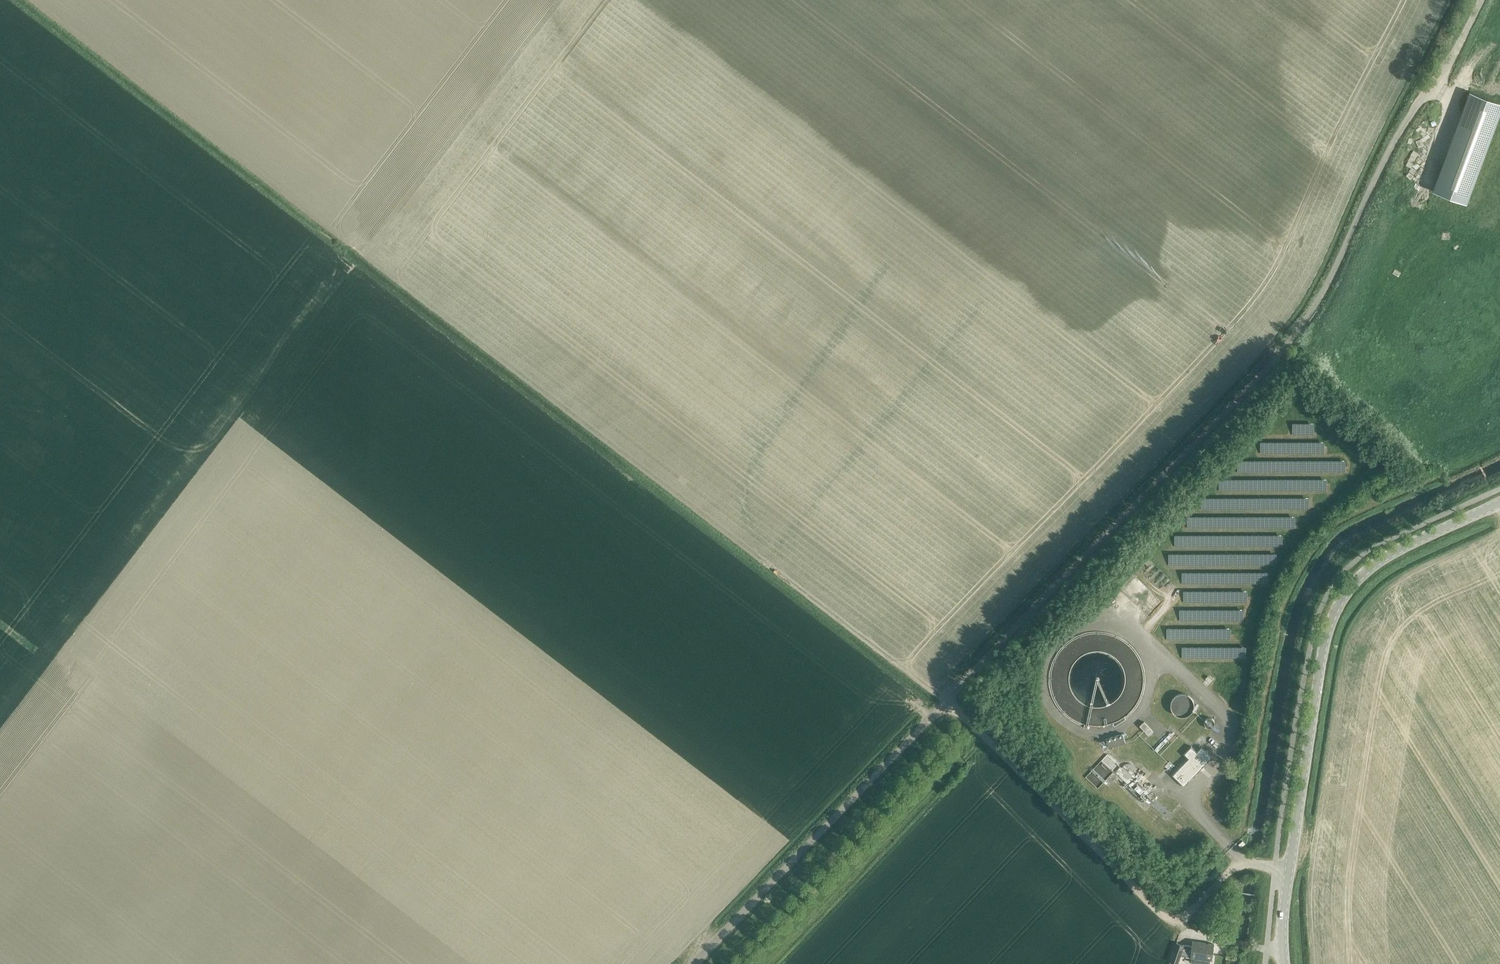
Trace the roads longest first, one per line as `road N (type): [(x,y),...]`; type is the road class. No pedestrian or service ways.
road 1 (unclassified): [(692,963),(1294,336),(1394,142),(1480,0)]
road 2 (tertiary): [(1283,963),(1316,681),(1335,610),(1379,560),(1499,503)]
road 3 (track): [(1239,860),(1173,922),(946,700)]

